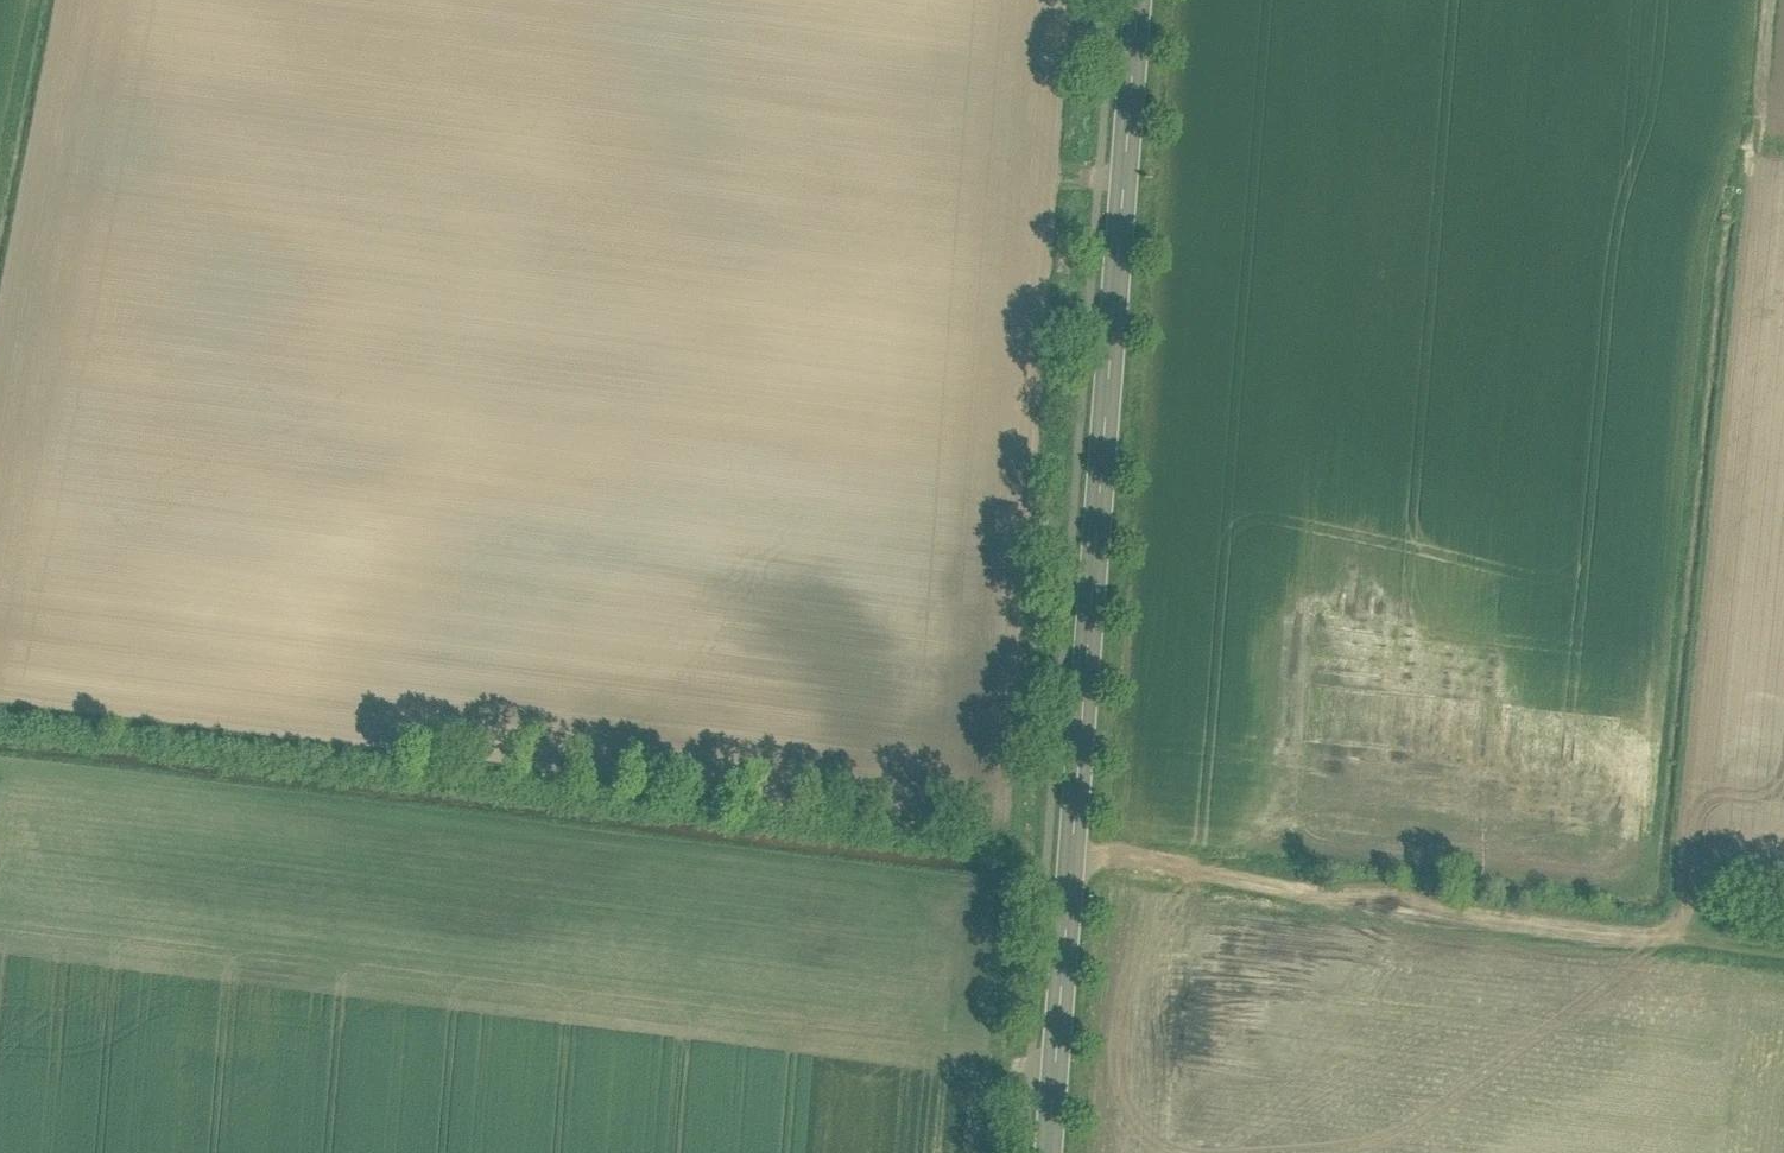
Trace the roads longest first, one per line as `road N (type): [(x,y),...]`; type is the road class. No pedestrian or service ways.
road 1 (tertiary): [(1143,0),(1057,1152)]
road 2 (track): [(1783,954),(1082,858)]

